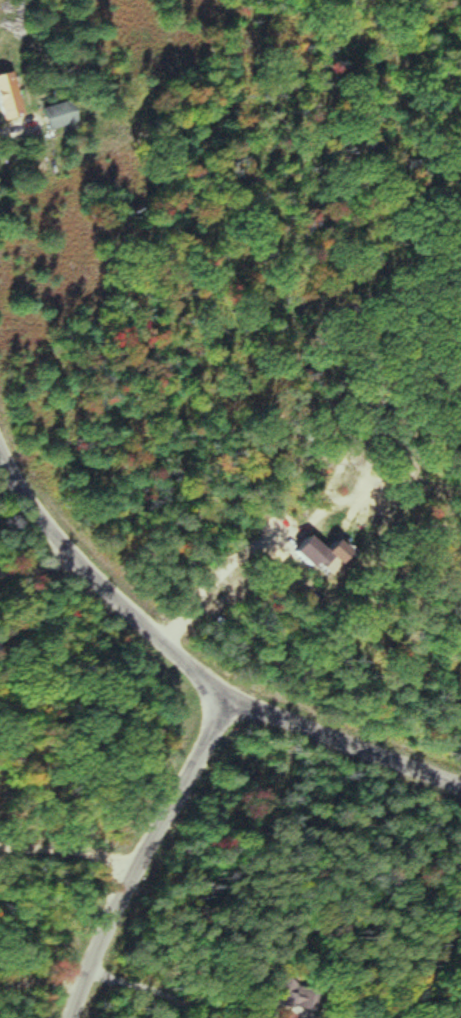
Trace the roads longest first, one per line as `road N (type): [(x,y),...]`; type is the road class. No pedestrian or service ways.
road 1 (residential): [(73,1017),(115,903),(229,699)]
road 2 (residential): [(229,699),(92,580),(47,532),(0,457)]
road 3 (residential): [(229,699),(460,788)]

